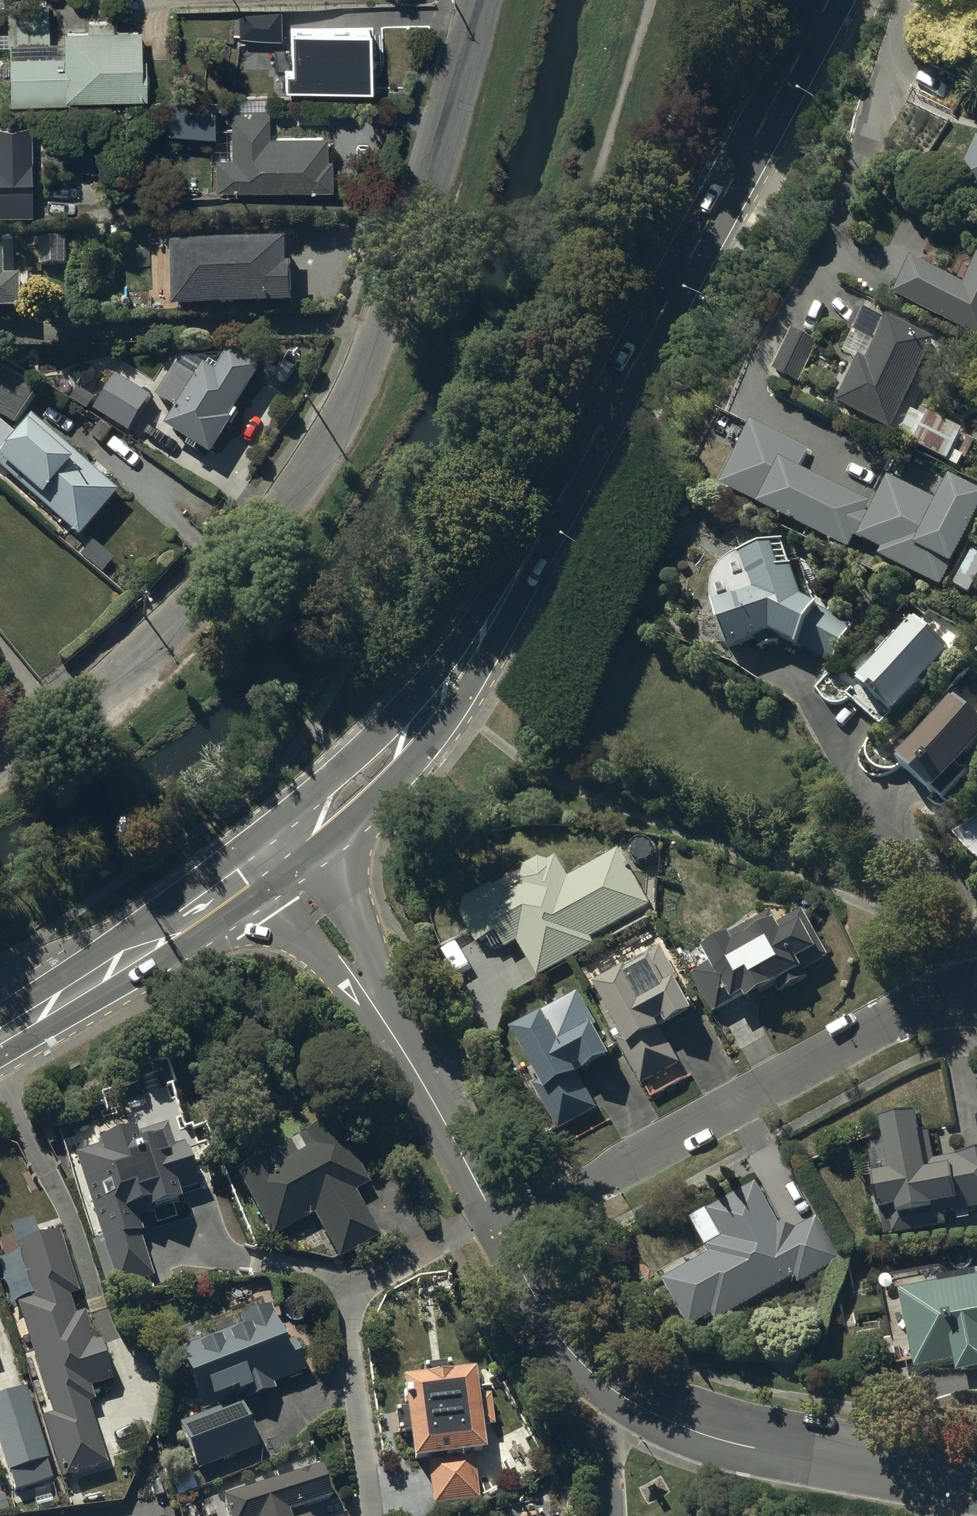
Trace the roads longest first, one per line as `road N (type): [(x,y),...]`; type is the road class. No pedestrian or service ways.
road 1 (secondary): [(830,0),(474,646),(391,751),(272,854)]
road 2 (unclassified): [(485,0),(446,150),(319,455),(245,552),(0,773)]
road 3 (residential): [(957,995),(920,1005),(503,1231)]
road 4 (residential): [(272,854),(357,973),(503,1231)]
road 5 (residential): [(626,1395),(705,1431),(976,1479)]
road 6 (secondary): [(272,854),(0,1036)]
road 7 (residential): [(374,1515),(352,1328),(365,1279)]
road 8 (residential): [(503,1231),(569,1348),(626,1395)]
road 9 (residential): [(503,1231),(462,1230),(365,1279)]
road 10 (residential): [(365,1279),(219,1254)]
road 11 (residential): [(615,1515),(626,1395)]

